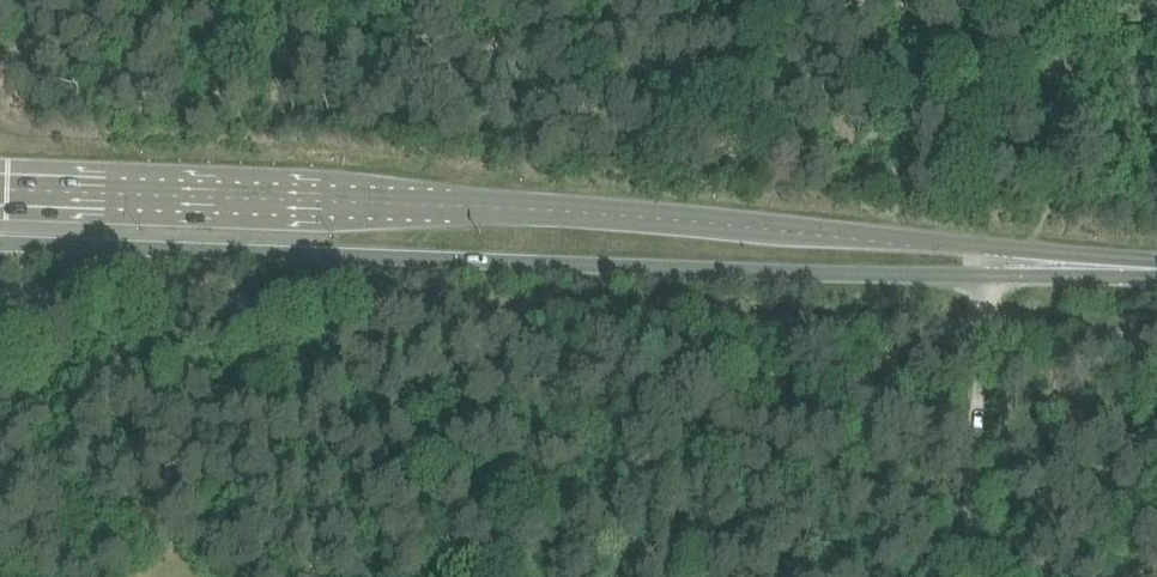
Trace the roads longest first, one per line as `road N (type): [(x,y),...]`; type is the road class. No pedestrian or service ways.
road 1 (tertiary): [(987,260),(963,245),(613,214),(0,193)]
road 2 (tertiary): [(0,244),(804,271),(963,274),(987,260)]
road 3 (track): [(978,328),(987,576)]
road 4 (tertiary): [(1156,267),(987,260)]

